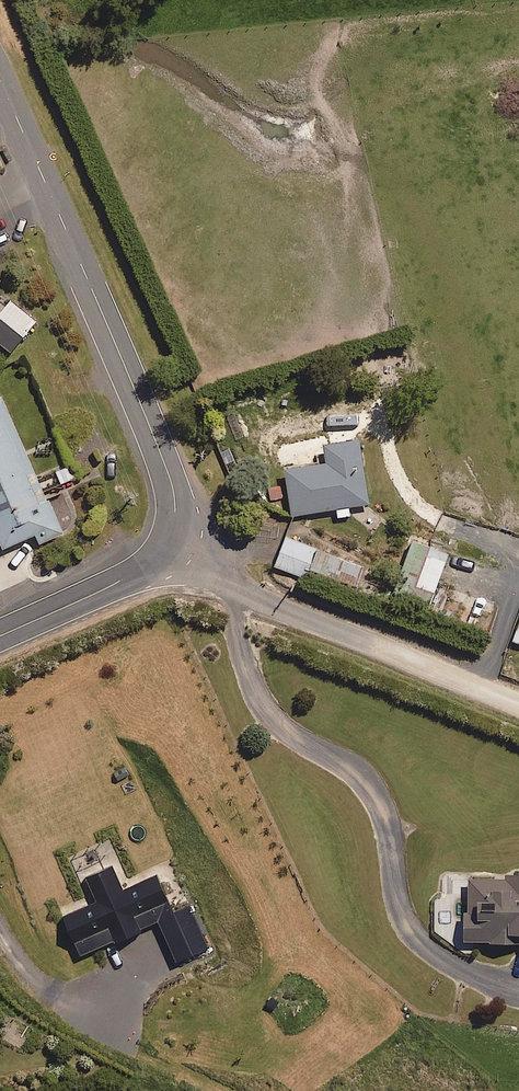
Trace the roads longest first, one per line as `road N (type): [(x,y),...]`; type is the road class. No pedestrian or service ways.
road 1 (tertiary): [(167,546),(176,511),(169,475),(44,183)]
road 2 (unclassified): [(518,702),(236,586),(167,546)]
road 3 (tertiary): [(0,635),(148,565),(167,546)]

